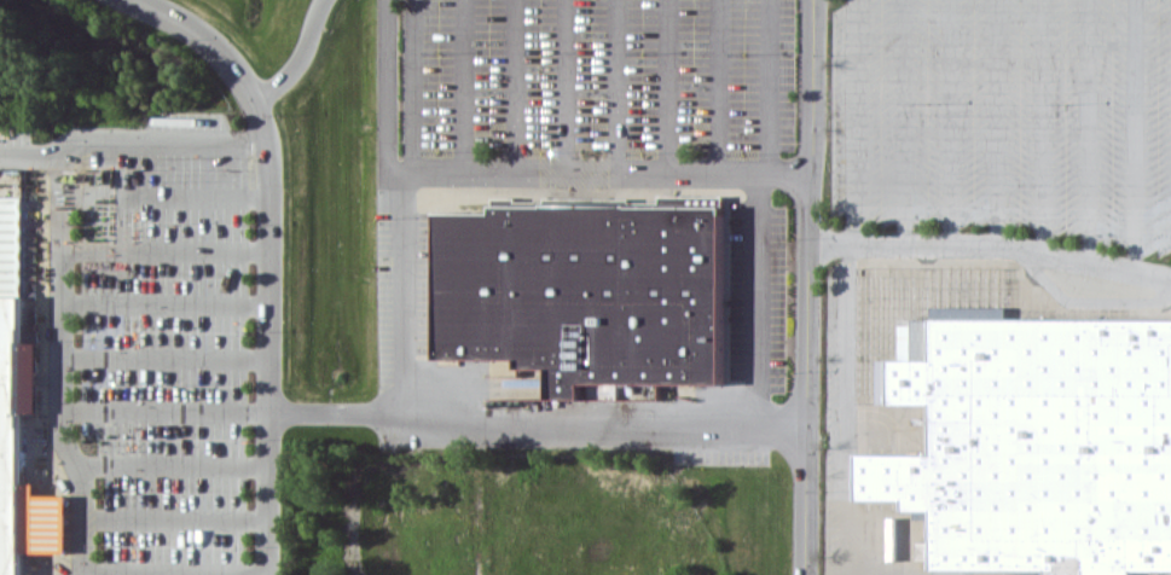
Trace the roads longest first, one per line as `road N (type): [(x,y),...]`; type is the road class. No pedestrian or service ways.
road 1 (residential): [(815,0),(810,574)]

